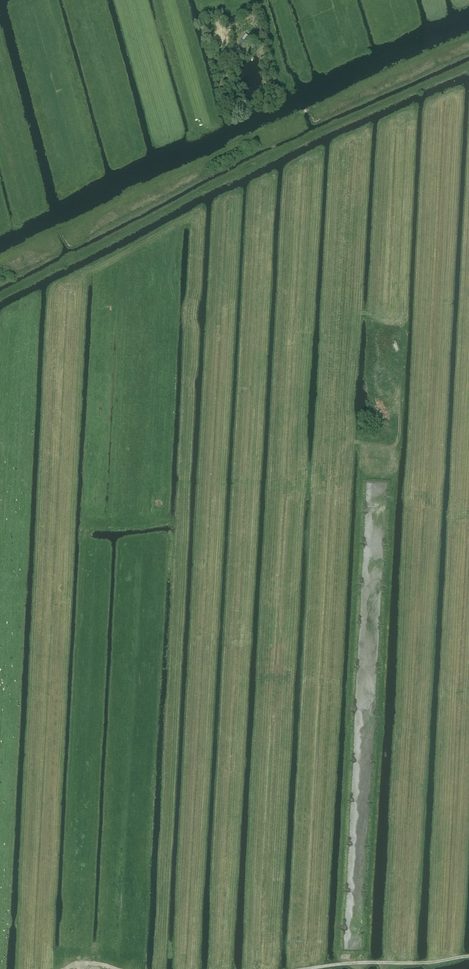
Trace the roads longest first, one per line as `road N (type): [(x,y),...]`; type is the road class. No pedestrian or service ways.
road 1 (track): [(0,296),(257,163),(468,67)]
road 2 (track): [(313,968),(468,958)]

